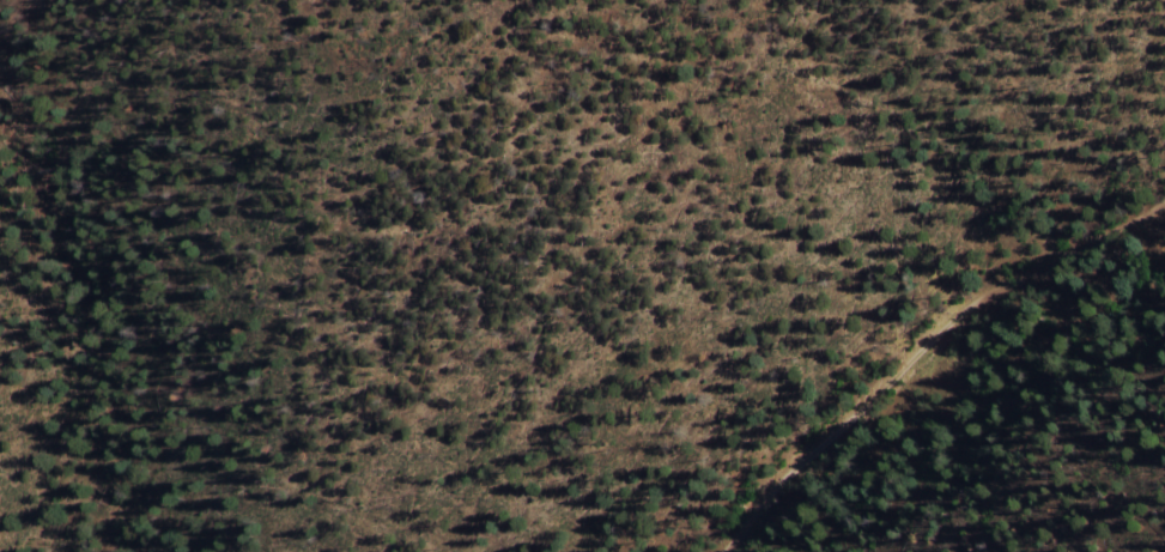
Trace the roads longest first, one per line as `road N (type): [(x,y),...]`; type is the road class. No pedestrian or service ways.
road 1 (residential): [(606,551),(699,505),(892,359),(1007,243),(1164,159)]

